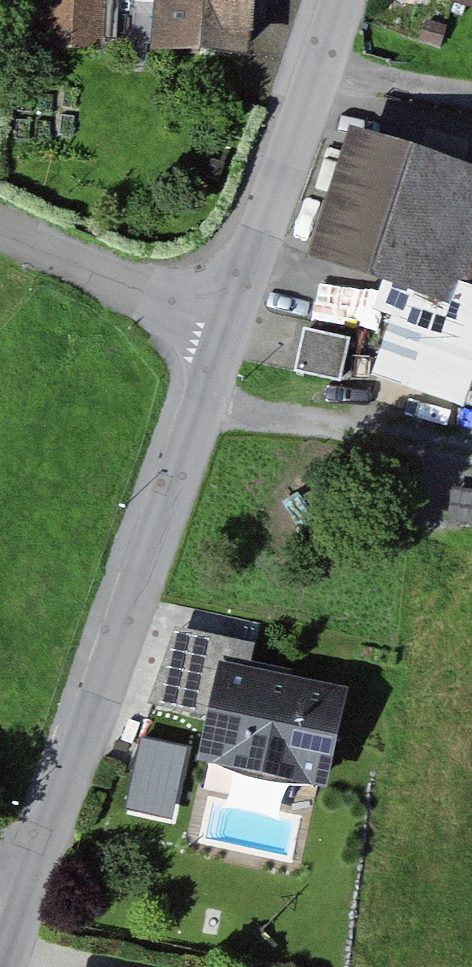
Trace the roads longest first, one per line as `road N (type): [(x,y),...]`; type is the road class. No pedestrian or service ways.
road 1 (residential): [(57,853),(238,323)]
road 2 (residential): [(238,323),(353,0)]
road 3 (residential): [(0,216),(238,323)]
road 4 (track): [(214,403),(471,445)]
road 5 (residential): [(18,966),(57,853)]

